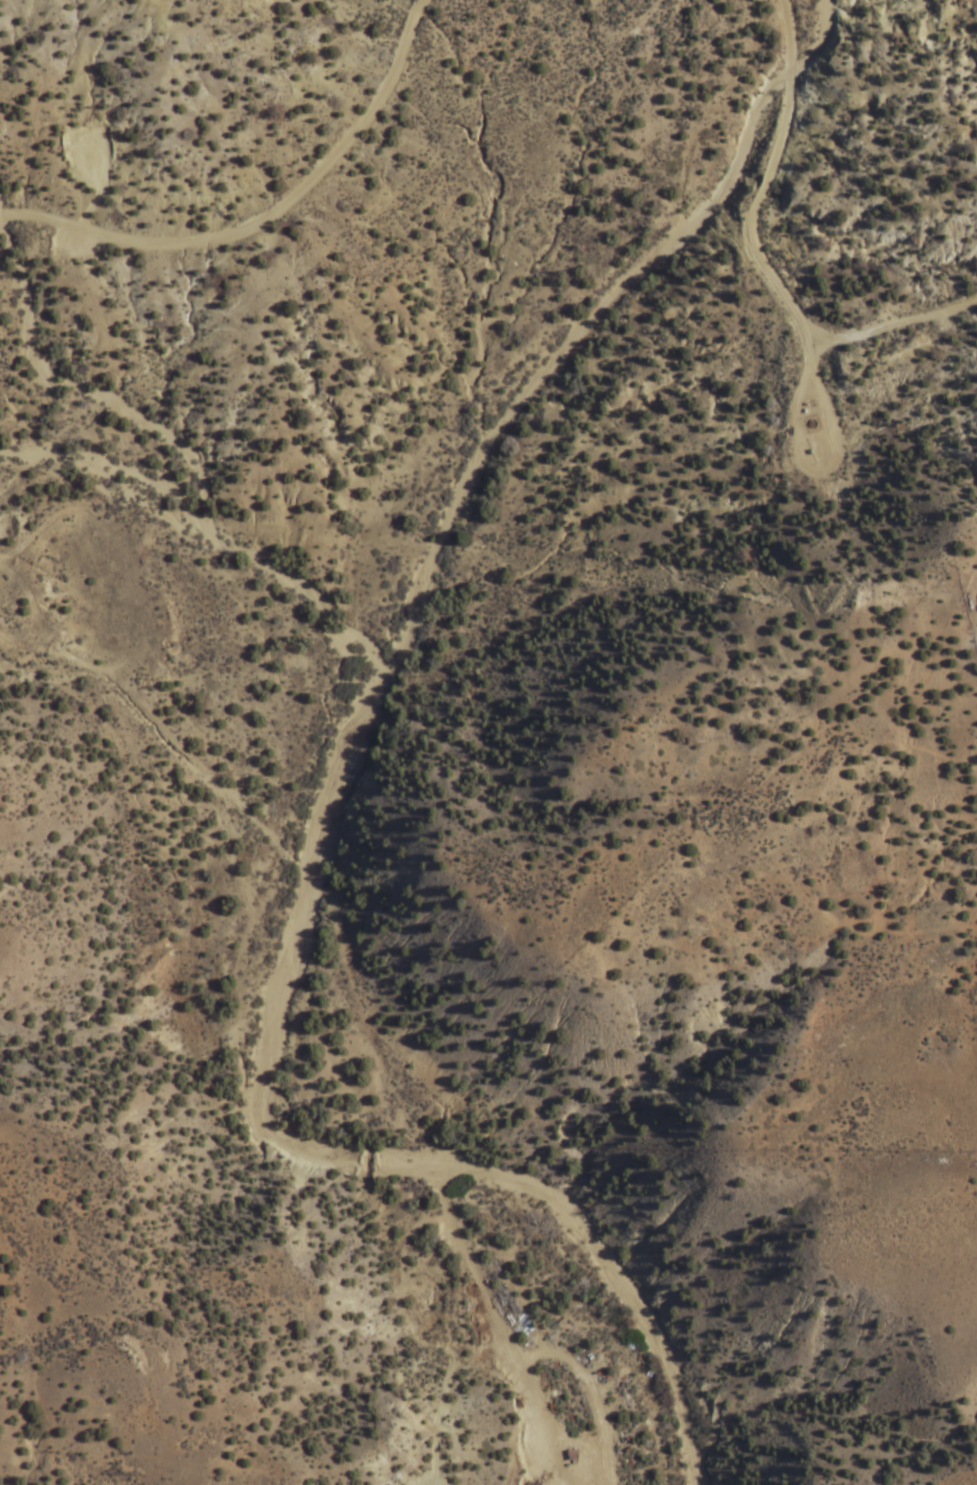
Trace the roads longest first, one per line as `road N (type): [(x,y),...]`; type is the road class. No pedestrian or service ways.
road 1 (track): [(0,640),(25,647),(36,612),(0,568)]

